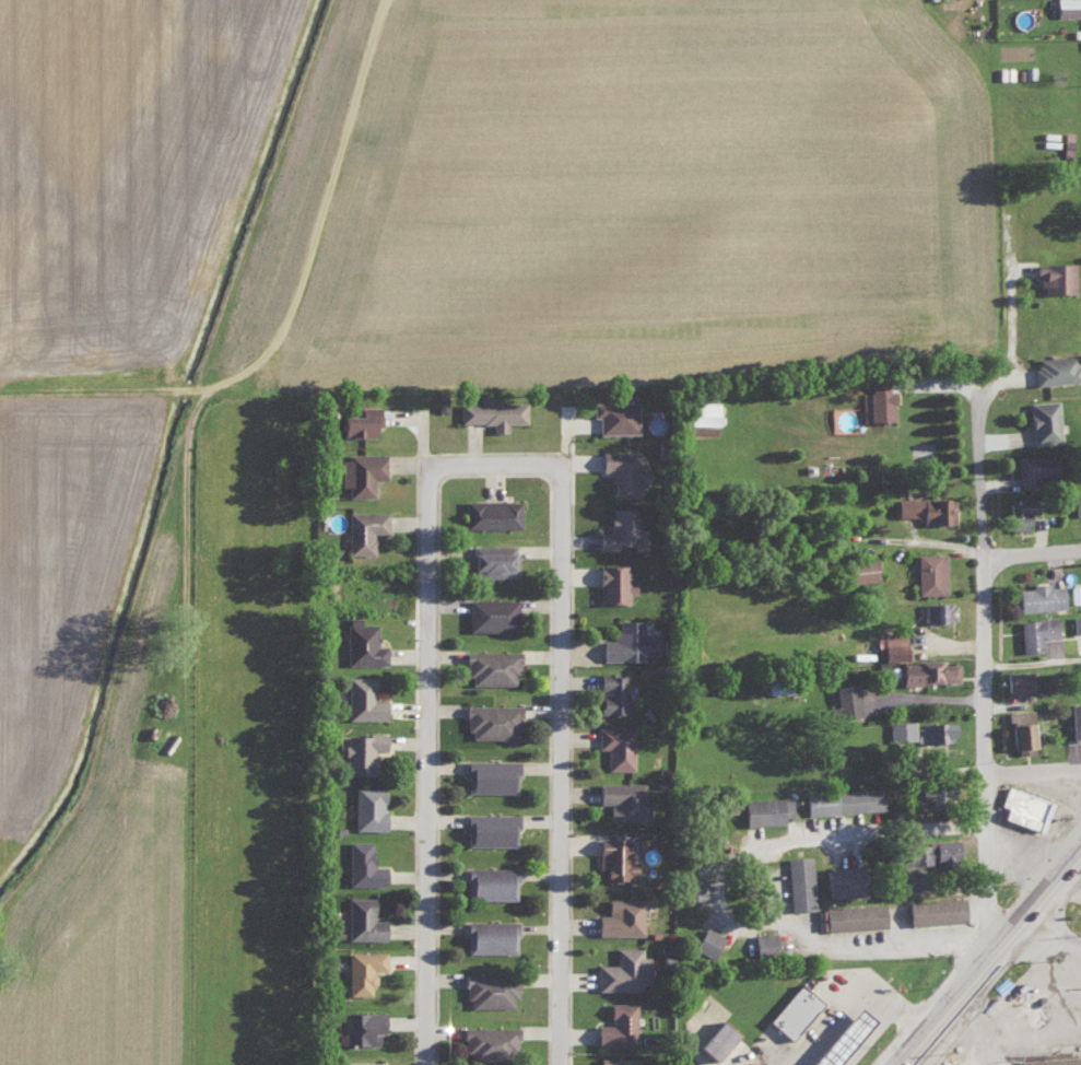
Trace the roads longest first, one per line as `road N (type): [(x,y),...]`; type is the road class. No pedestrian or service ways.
road 1 (residential): [(423,1064),(421,464),(561,465)]
road 2 (residential): [(1004,944),(980,414),(1011,370),(1012,311)]
road 3 (residential): [(561,465),(561,1064)]
road 4 (trunk): [(899,1064),(1080,854)]

